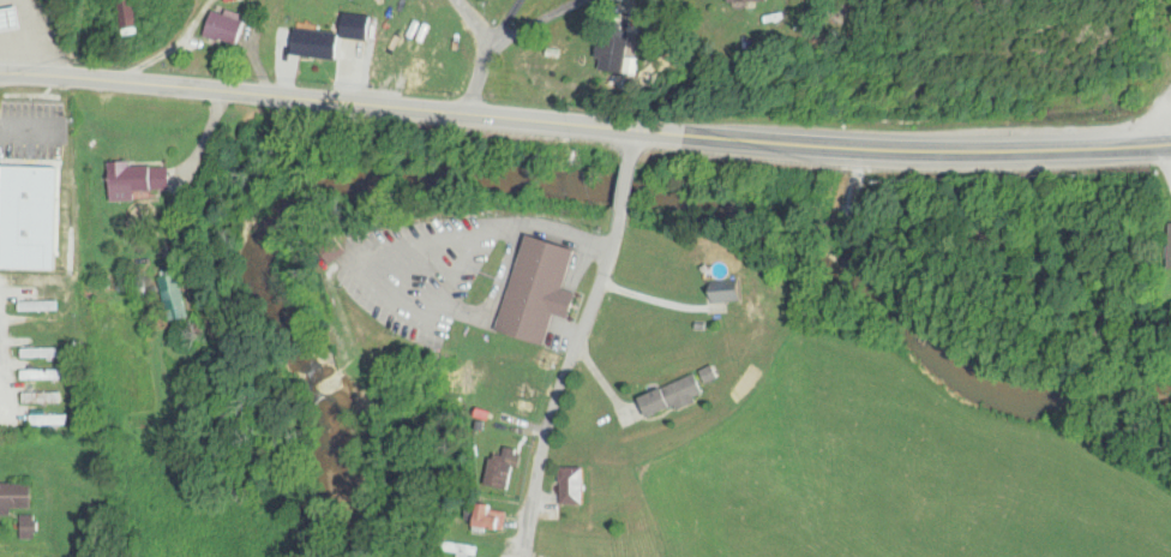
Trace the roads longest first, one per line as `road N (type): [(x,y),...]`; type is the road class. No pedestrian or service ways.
road 1 (primary): [(1170,145),(938,149),(380,102)]
road 2 (residential): [(641,130),(624,226),(551,424),(520,556)]
road 3 (primary): [(0,77),(380,102)]

